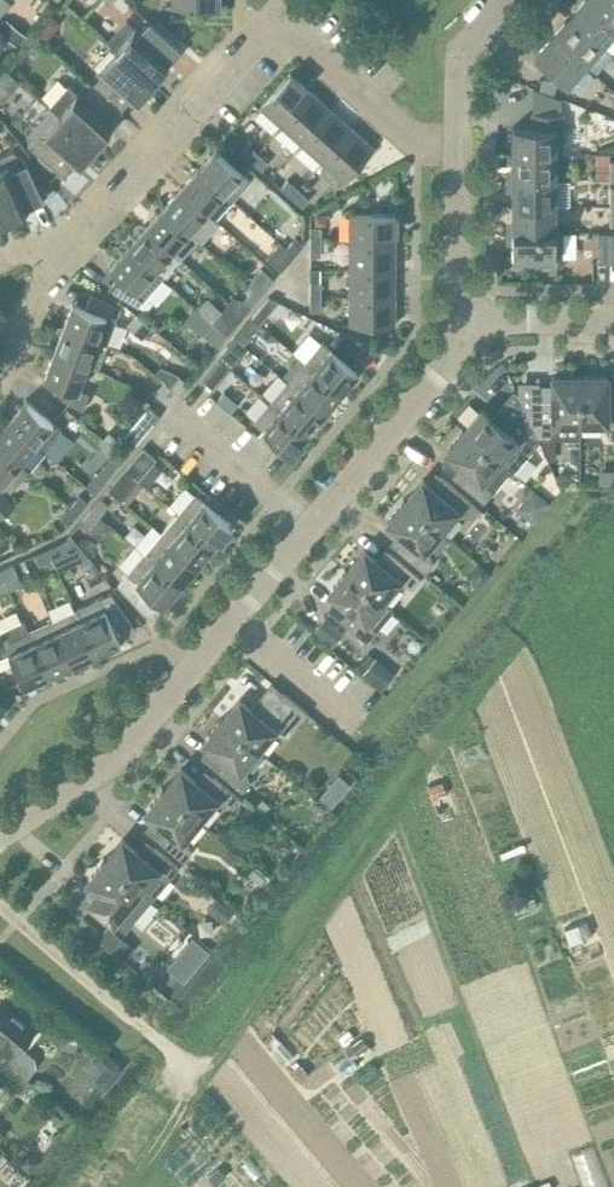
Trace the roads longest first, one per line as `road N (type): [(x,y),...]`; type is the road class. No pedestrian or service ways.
road 1 (residential): [(0,837),(116,763),(454,359),(462,319)]
road 2 (track): [(130,1186),(506,659)]
road 3 (residential): [(69,250),(279,20),(421,148),(458,146)]
road 4 (residential): [(204,1075),(0,907)]
road 5 (residential): [(462,319),(458,146)]
road 6 (residential): [(458,146),(459,60),(509,0)]
road 7 (residential): [(613,322),(462,319)]
road 8 (residential): [(0,369),(69,250)]

